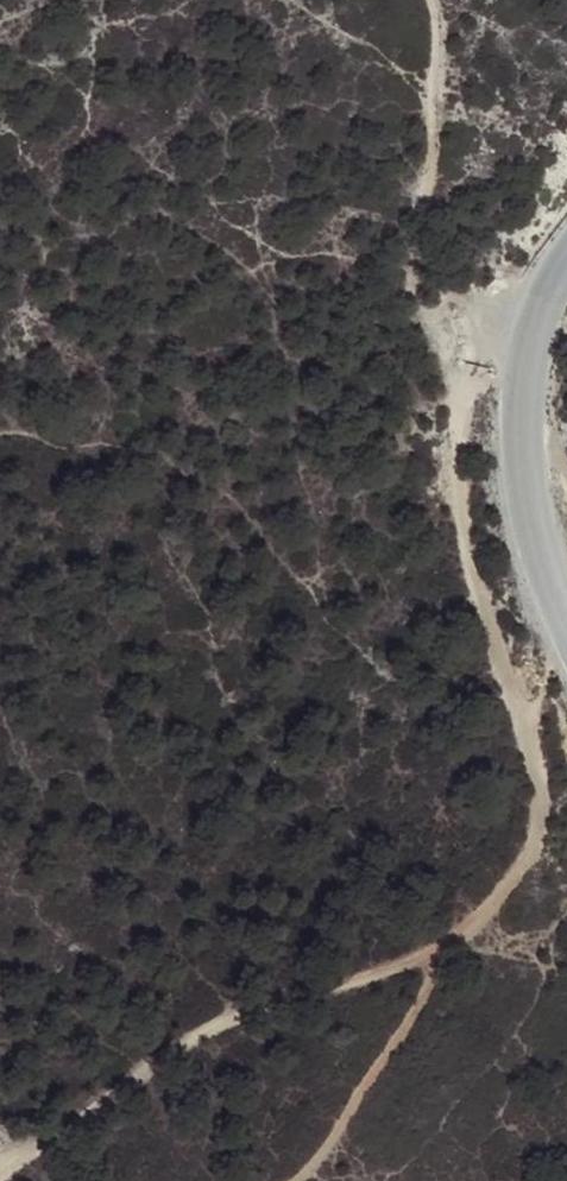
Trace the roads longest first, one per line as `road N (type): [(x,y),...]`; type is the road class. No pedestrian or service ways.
road 1 (track): [(431,0),(443,174),(430,243),(434,283),(472,337),(529,339)]
road 2 (unclassified): [(566,619),(538,537),(519,424),(529,339),(566,249)]

